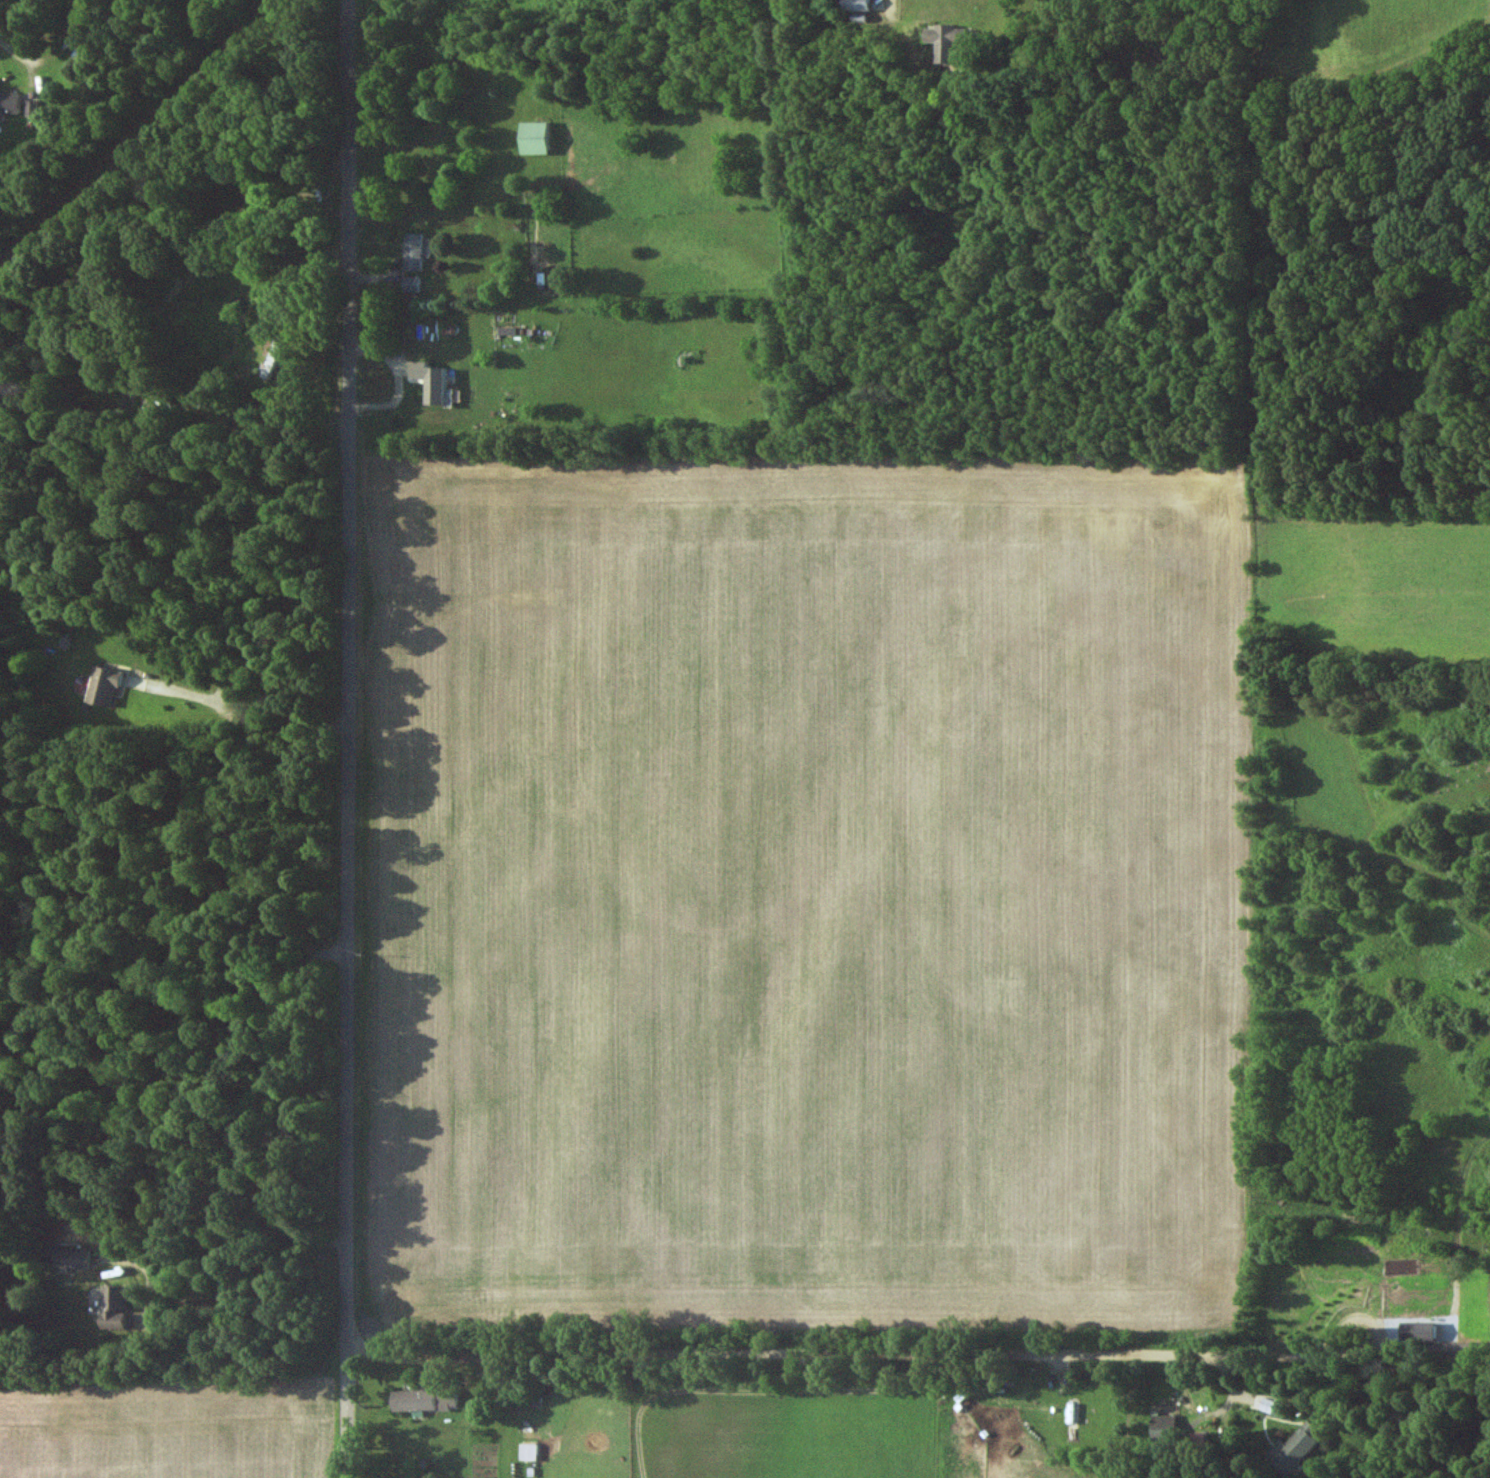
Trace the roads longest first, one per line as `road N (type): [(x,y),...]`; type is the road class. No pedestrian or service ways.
road 1 (residential): [(347,1477),(347,0)]
road 2 (residential): [(347,1352),(1395,1353)]

